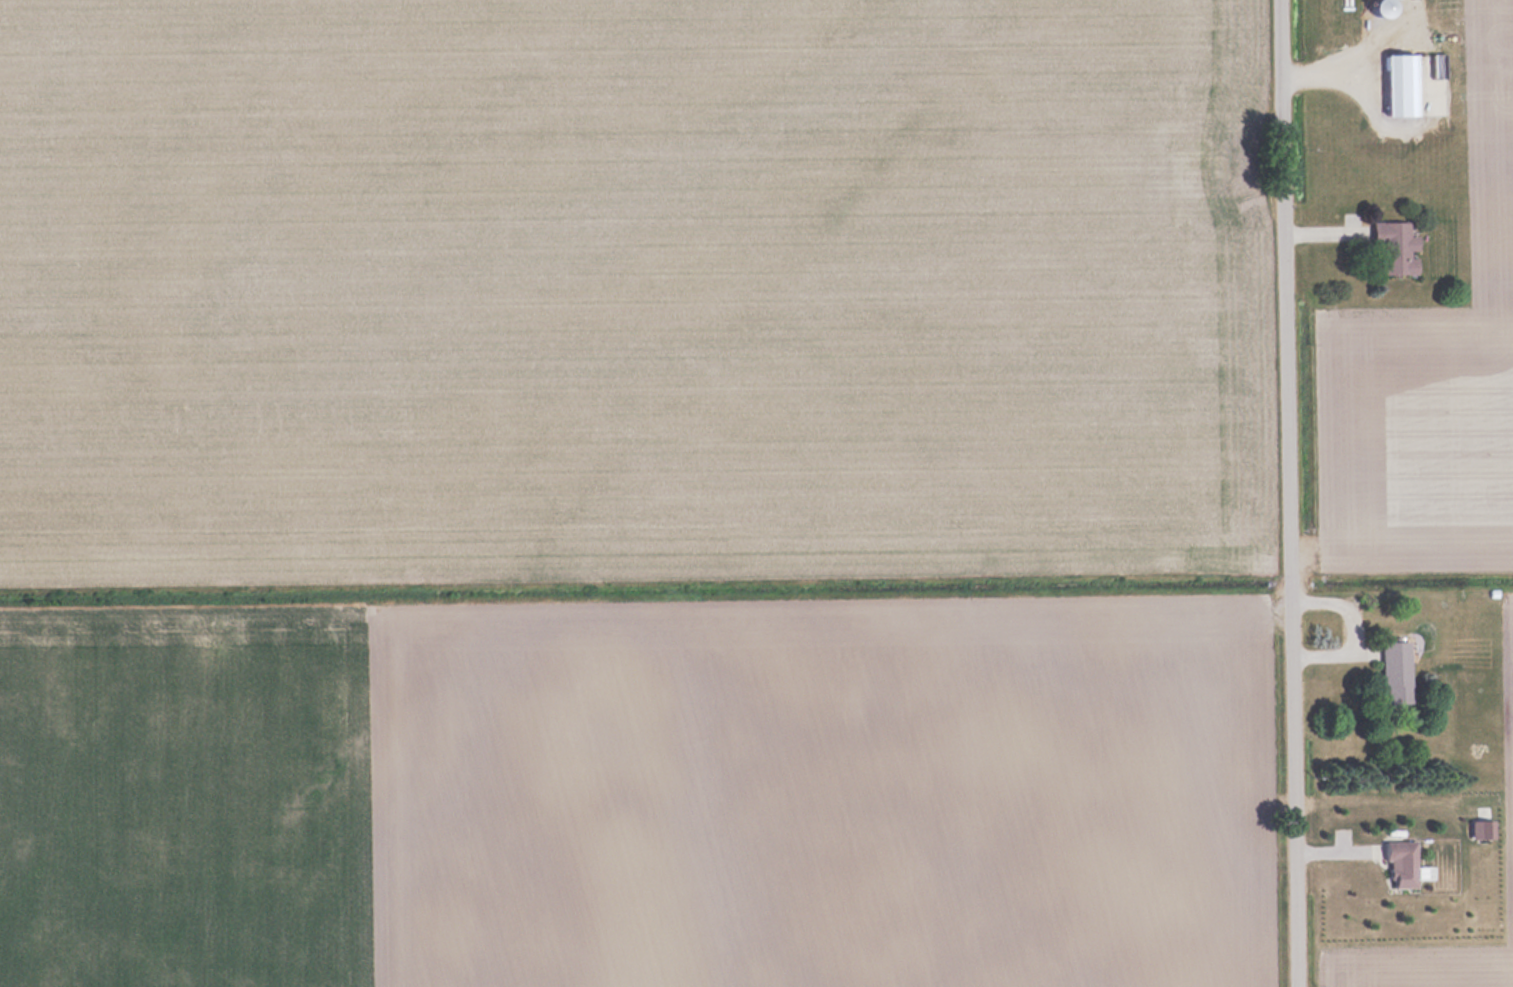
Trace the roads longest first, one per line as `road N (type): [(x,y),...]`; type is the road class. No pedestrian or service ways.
road 1 (residential): [(1300,986),(1285,0)]

